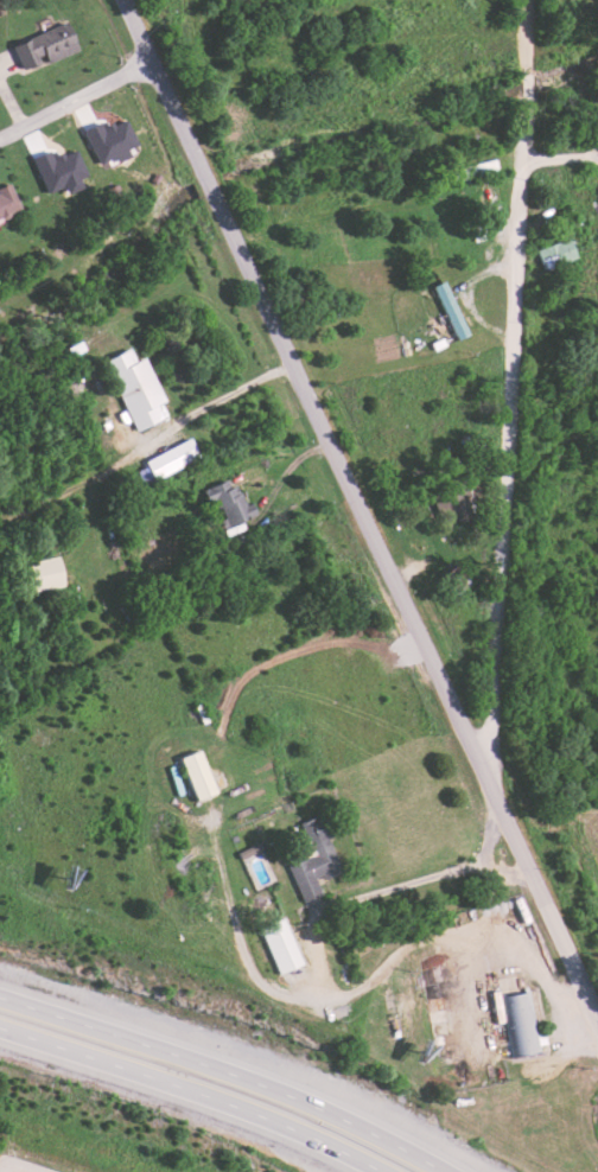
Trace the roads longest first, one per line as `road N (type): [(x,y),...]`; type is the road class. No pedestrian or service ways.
road 1 (residential): [(488,764),(126,0)]
road 2 (residential): [(488,764),(532,0)]
road 3 (primary): [(442,1171),(243,1078),(0,997)]
road 4 (primary): [(0,1029),(228,1102),(382,1171)]
road 5 (residential): [(597,1027),(513,851),(488,764)]

